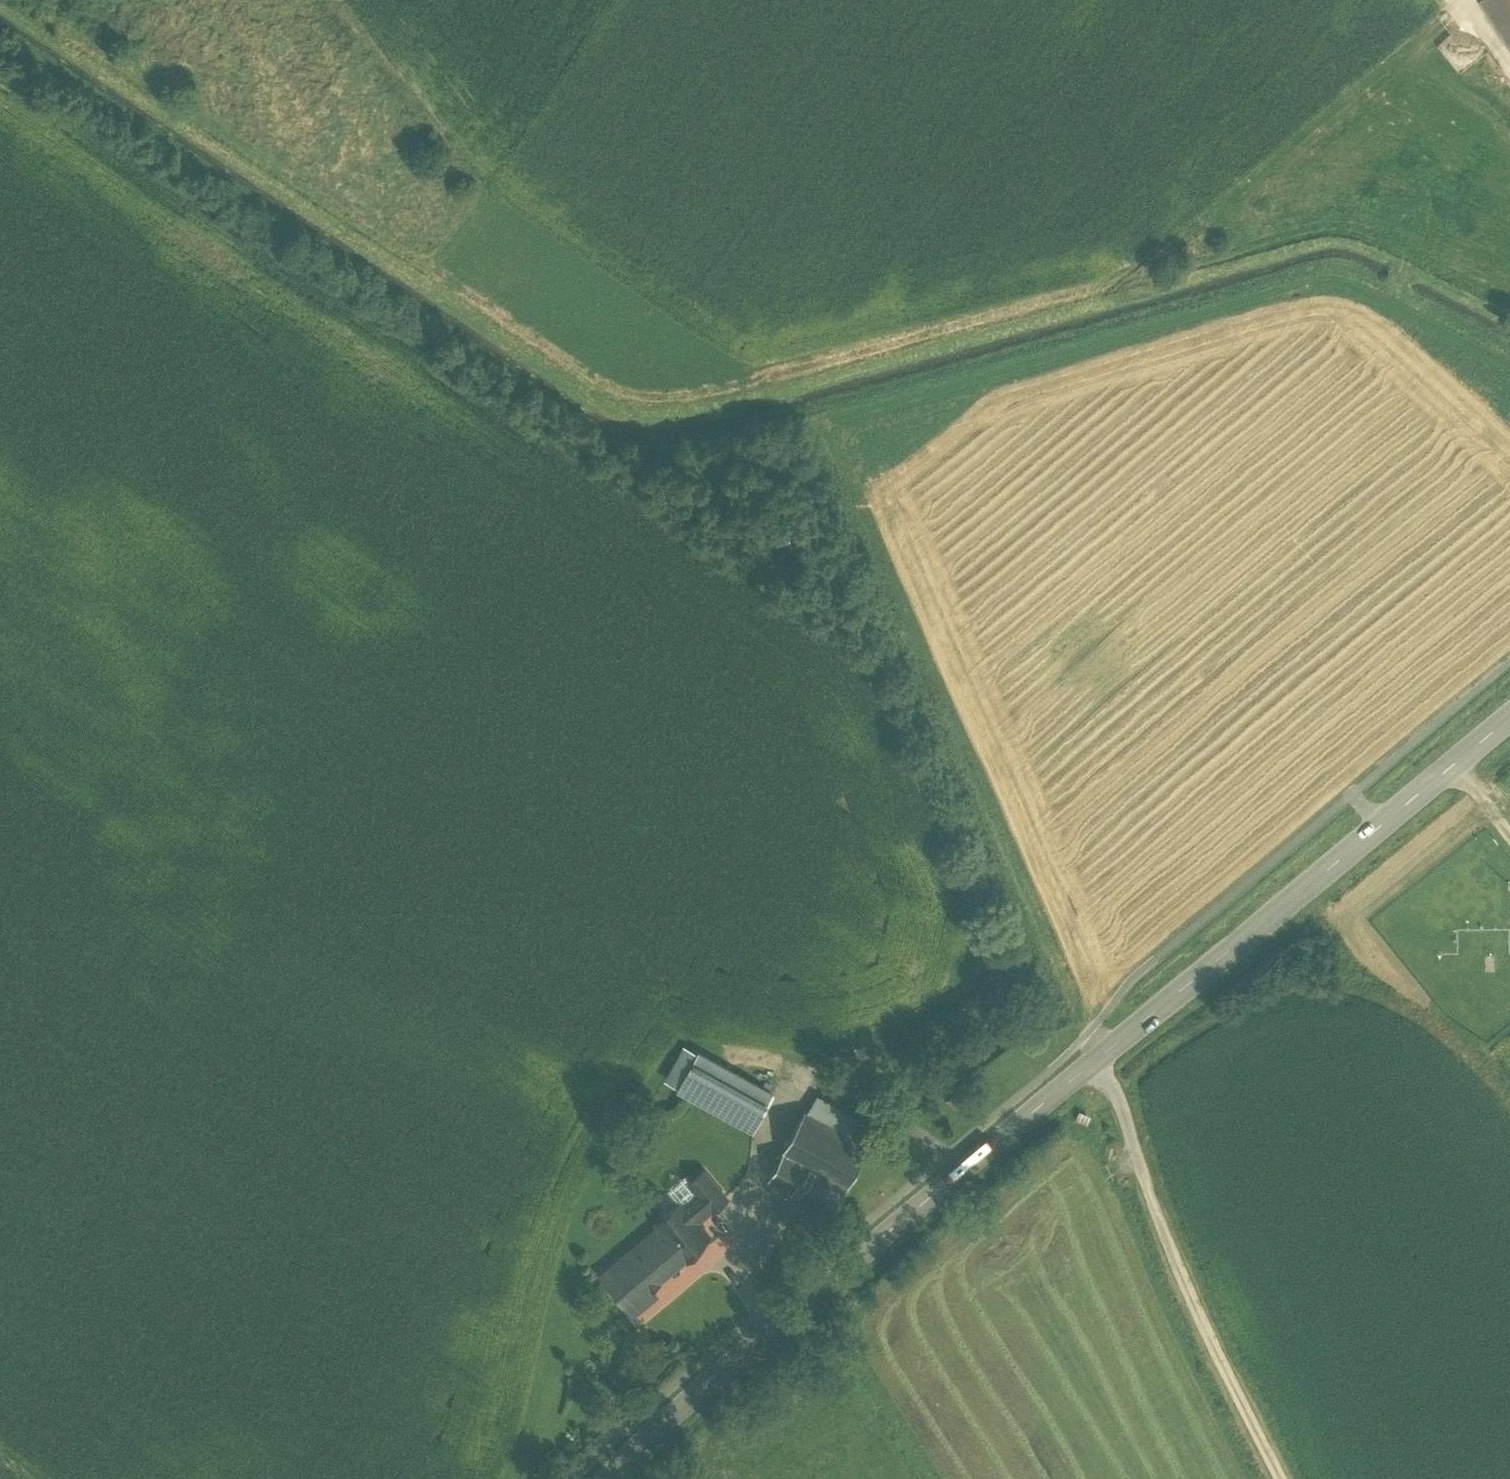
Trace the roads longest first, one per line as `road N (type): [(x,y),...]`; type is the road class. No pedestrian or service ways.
road 1 (tertiary): [(612,1478),(689,1401),(908,1216),(1509,717)]
road 2 (track): [(1103,1055),(1172,1255),(1278,1478)]
road 3 (track): [(1456,4),(1414,75),(1425,214),(1396,293)]

